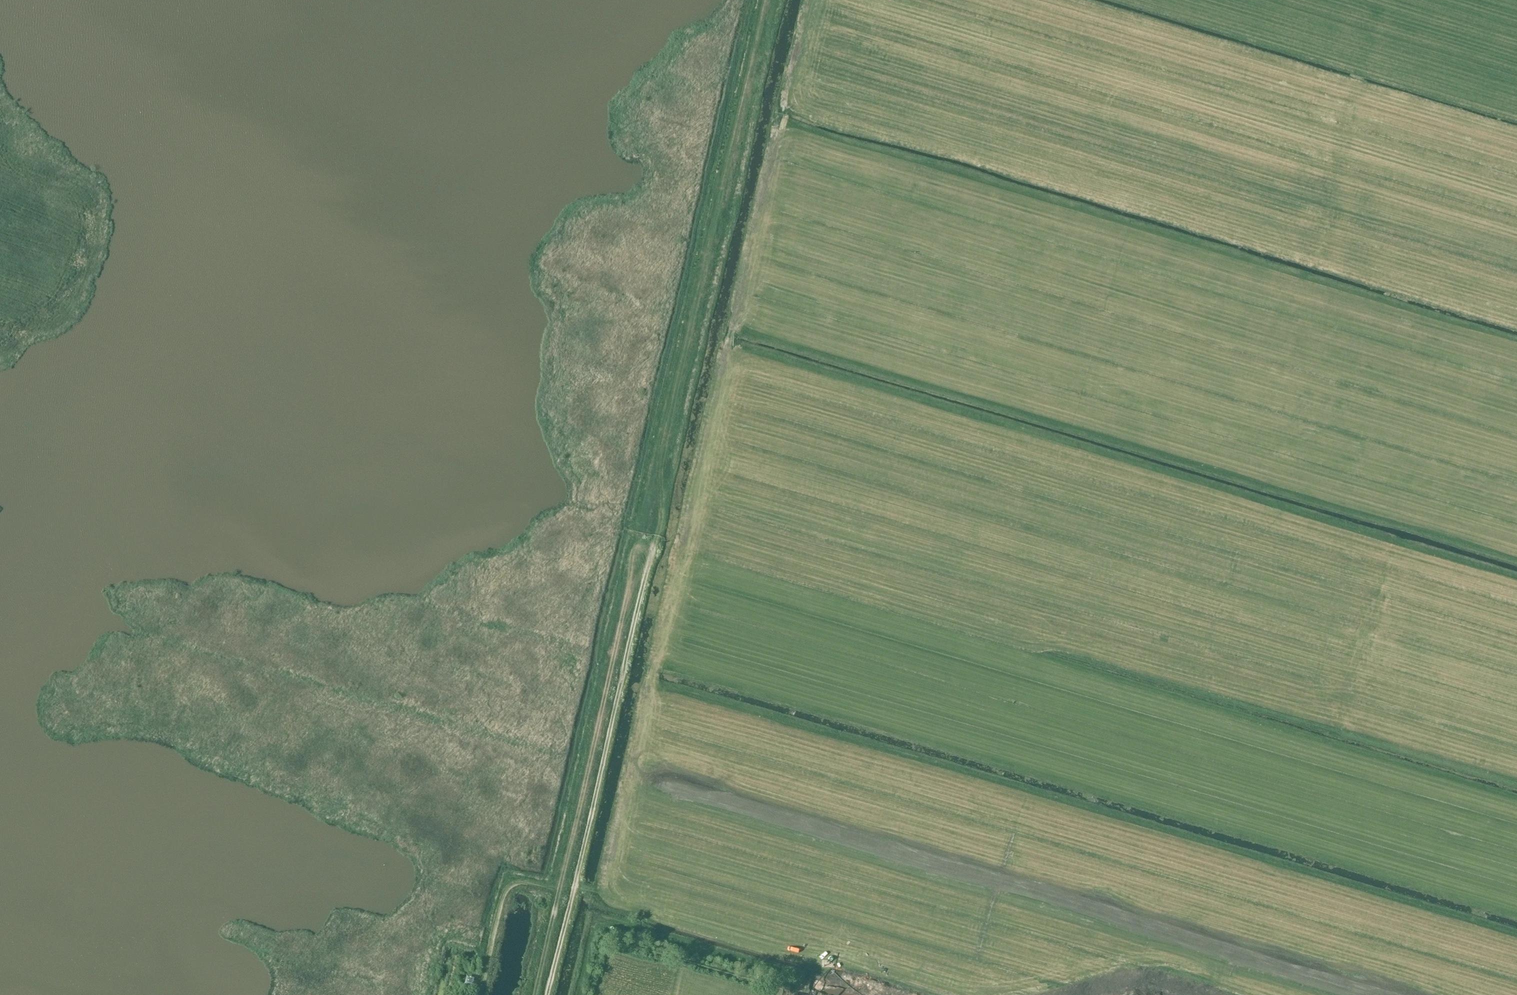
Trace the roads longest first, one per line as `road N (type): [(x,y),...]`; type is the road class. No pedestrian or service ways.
road 1 (track): [(763,0),(646,526)]

